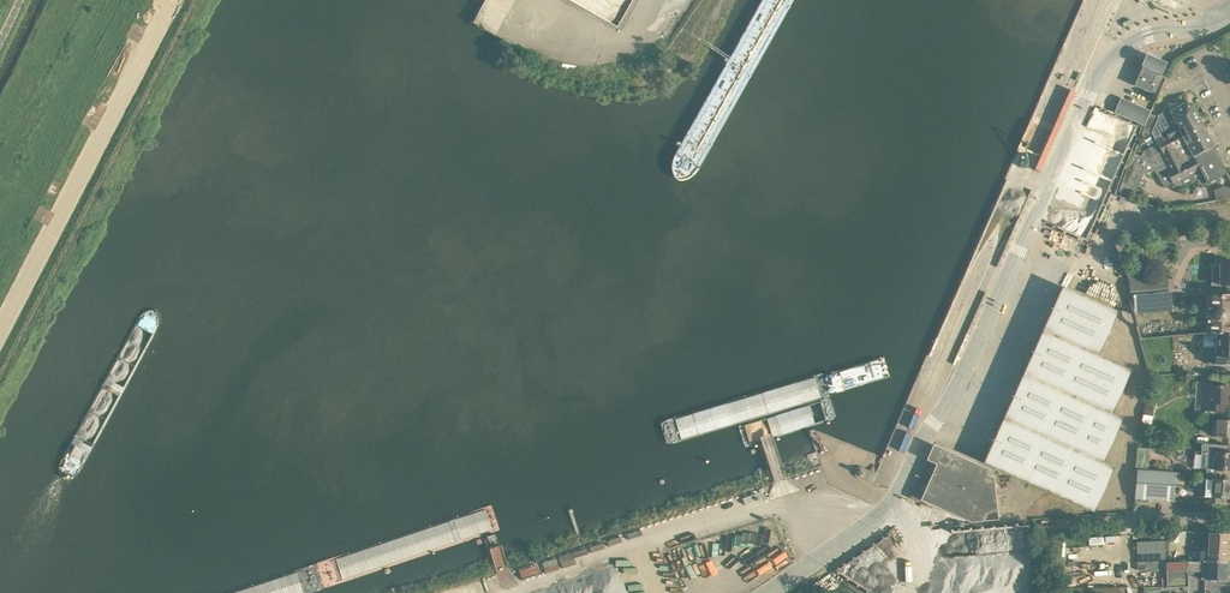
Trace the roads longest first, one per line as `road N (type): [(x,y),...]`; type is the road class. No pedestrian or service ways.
road 1 (unclassified): [(768,592),(865,526),(911,472),(1096,63),(1130,38),(1229,9)]

